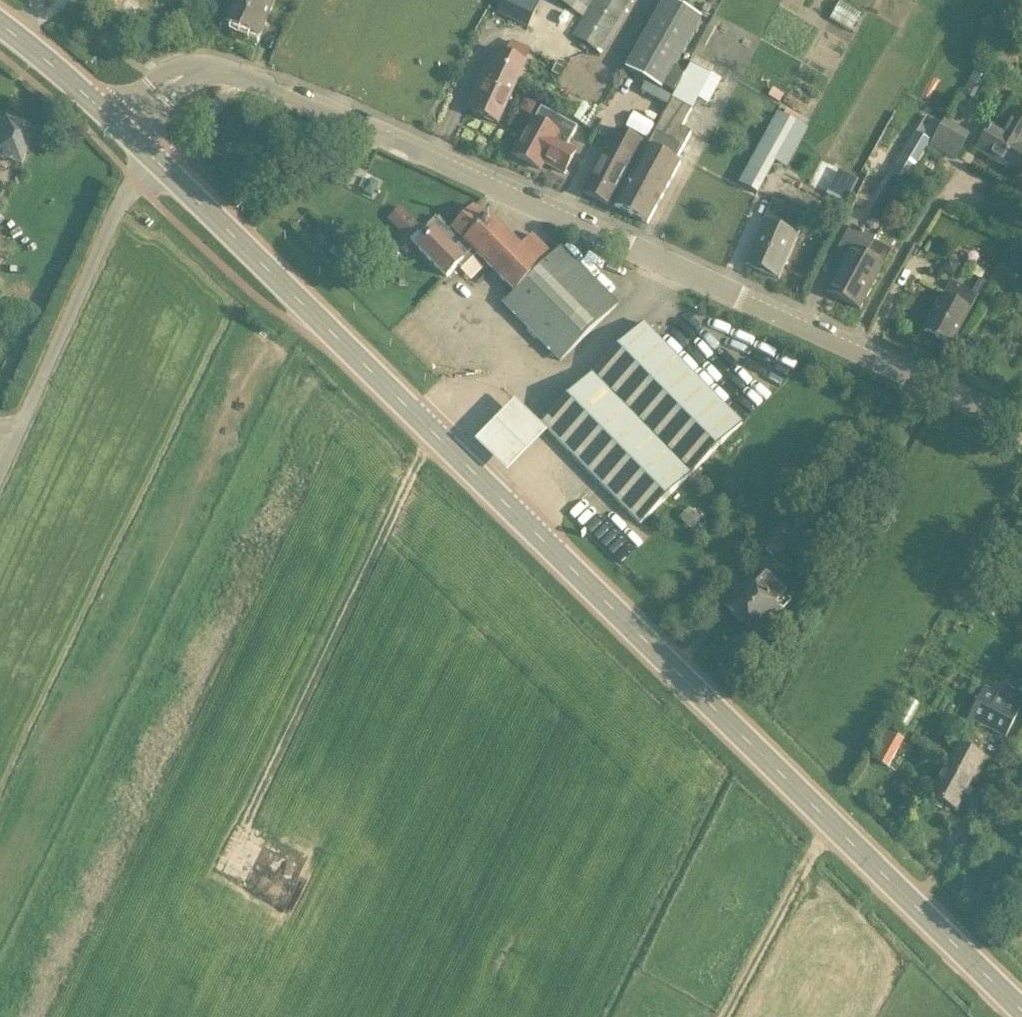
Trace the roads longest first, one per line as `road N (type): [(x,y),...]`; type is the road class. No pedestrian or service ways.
road 1 (secondary): [(1021,1014),(119,125)]
road 2 (residential): [(1021,435),(239,77),(213,69),(180,74),(119,125)]
road 3 (secondary): [(119,125),(0,25)]

